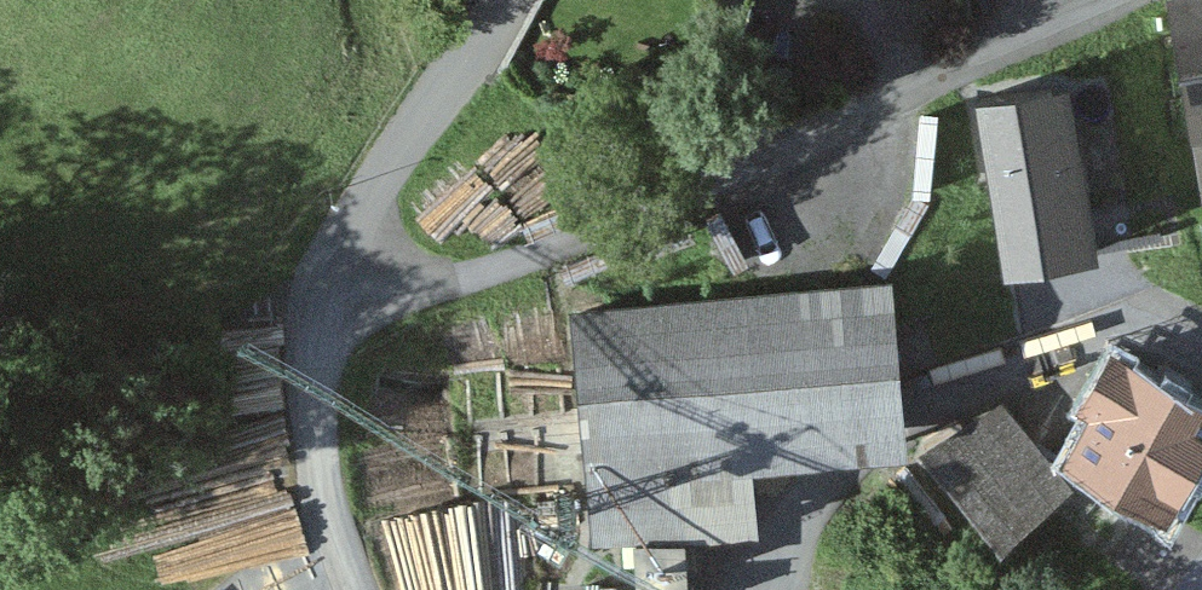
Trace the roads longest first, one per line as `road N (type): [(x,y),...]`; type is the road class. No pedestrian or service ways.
road 1 (residential): [(316,297),(461,276),(1136,0)]
road 2 (residential): [(316,297),(500,0)]
road 3 (residential): [(358,589),(308,425),(316,297)]

